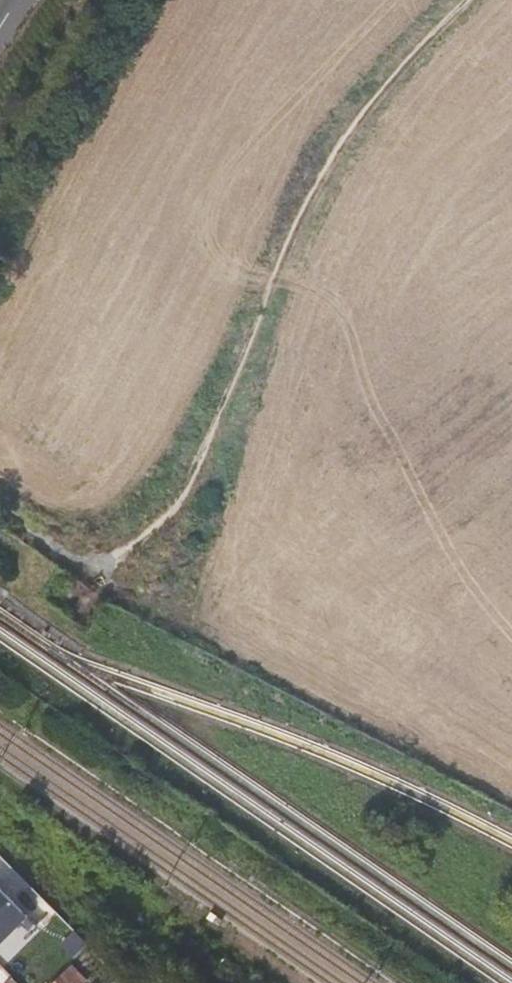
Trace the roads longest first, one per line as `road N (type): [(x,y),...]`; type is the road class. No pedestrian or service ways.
road 1 (track): [(463,0),(405,62),(299,213),(184,484),(159,522),(98,560),(76,558),(0,502)]

